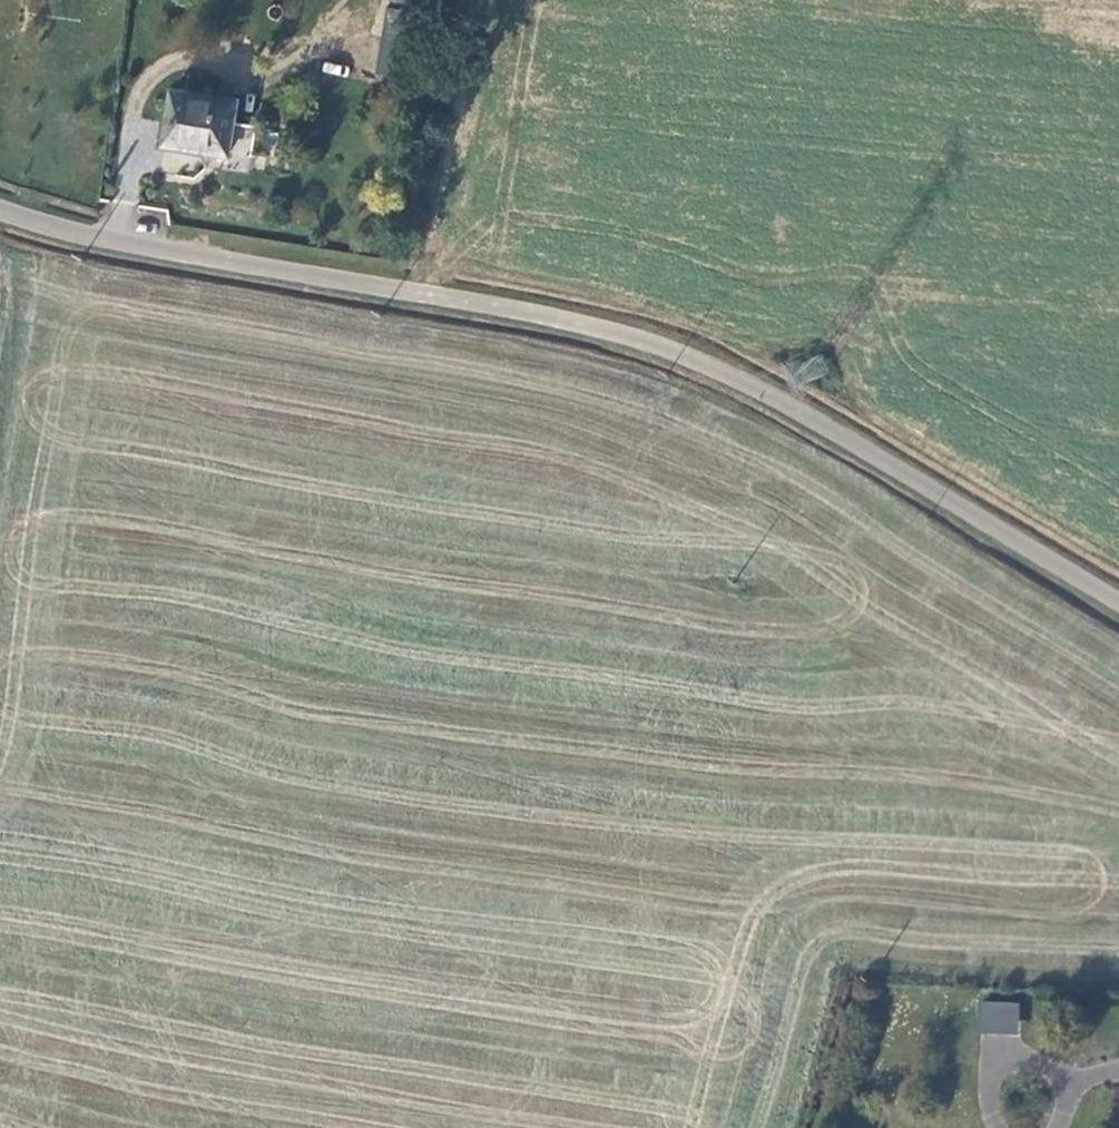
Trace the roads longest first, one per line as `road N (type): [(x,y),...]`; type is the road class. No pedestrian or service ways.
road 1 (unclassified): [(1118,594),(691,353),(0,208)]

